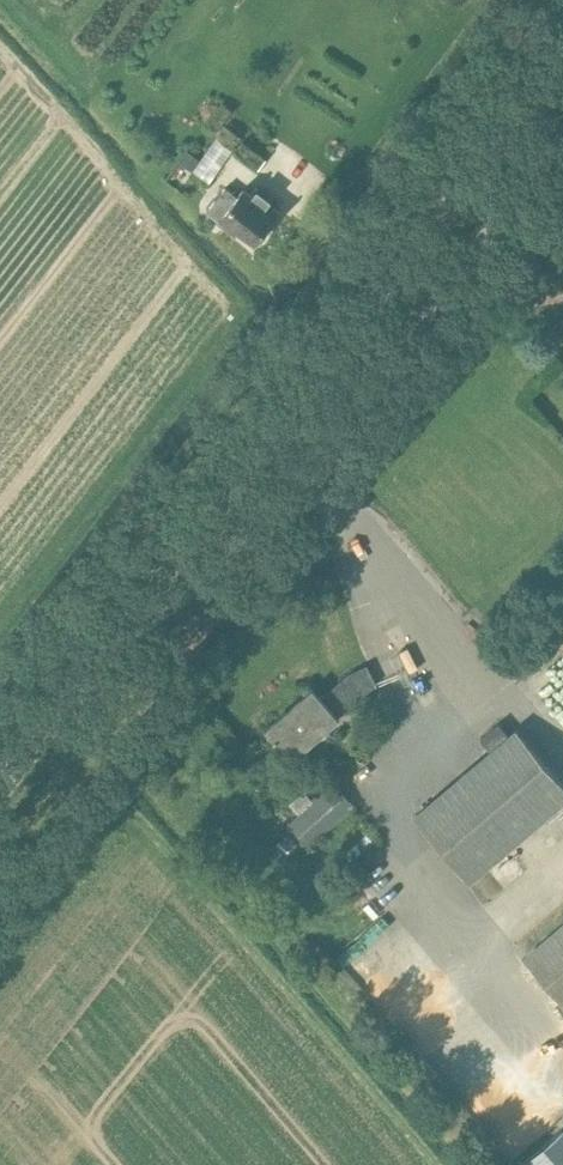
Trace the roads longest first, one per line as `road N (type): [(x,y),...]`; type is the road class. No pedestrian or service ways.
road 1 (secondary): [(137,610),(562,56)]
road 2 (residential): [(137,610),(186,592),(305,472),(562,139)]
road 3 (secondary): [(0,786),(137,610)]

